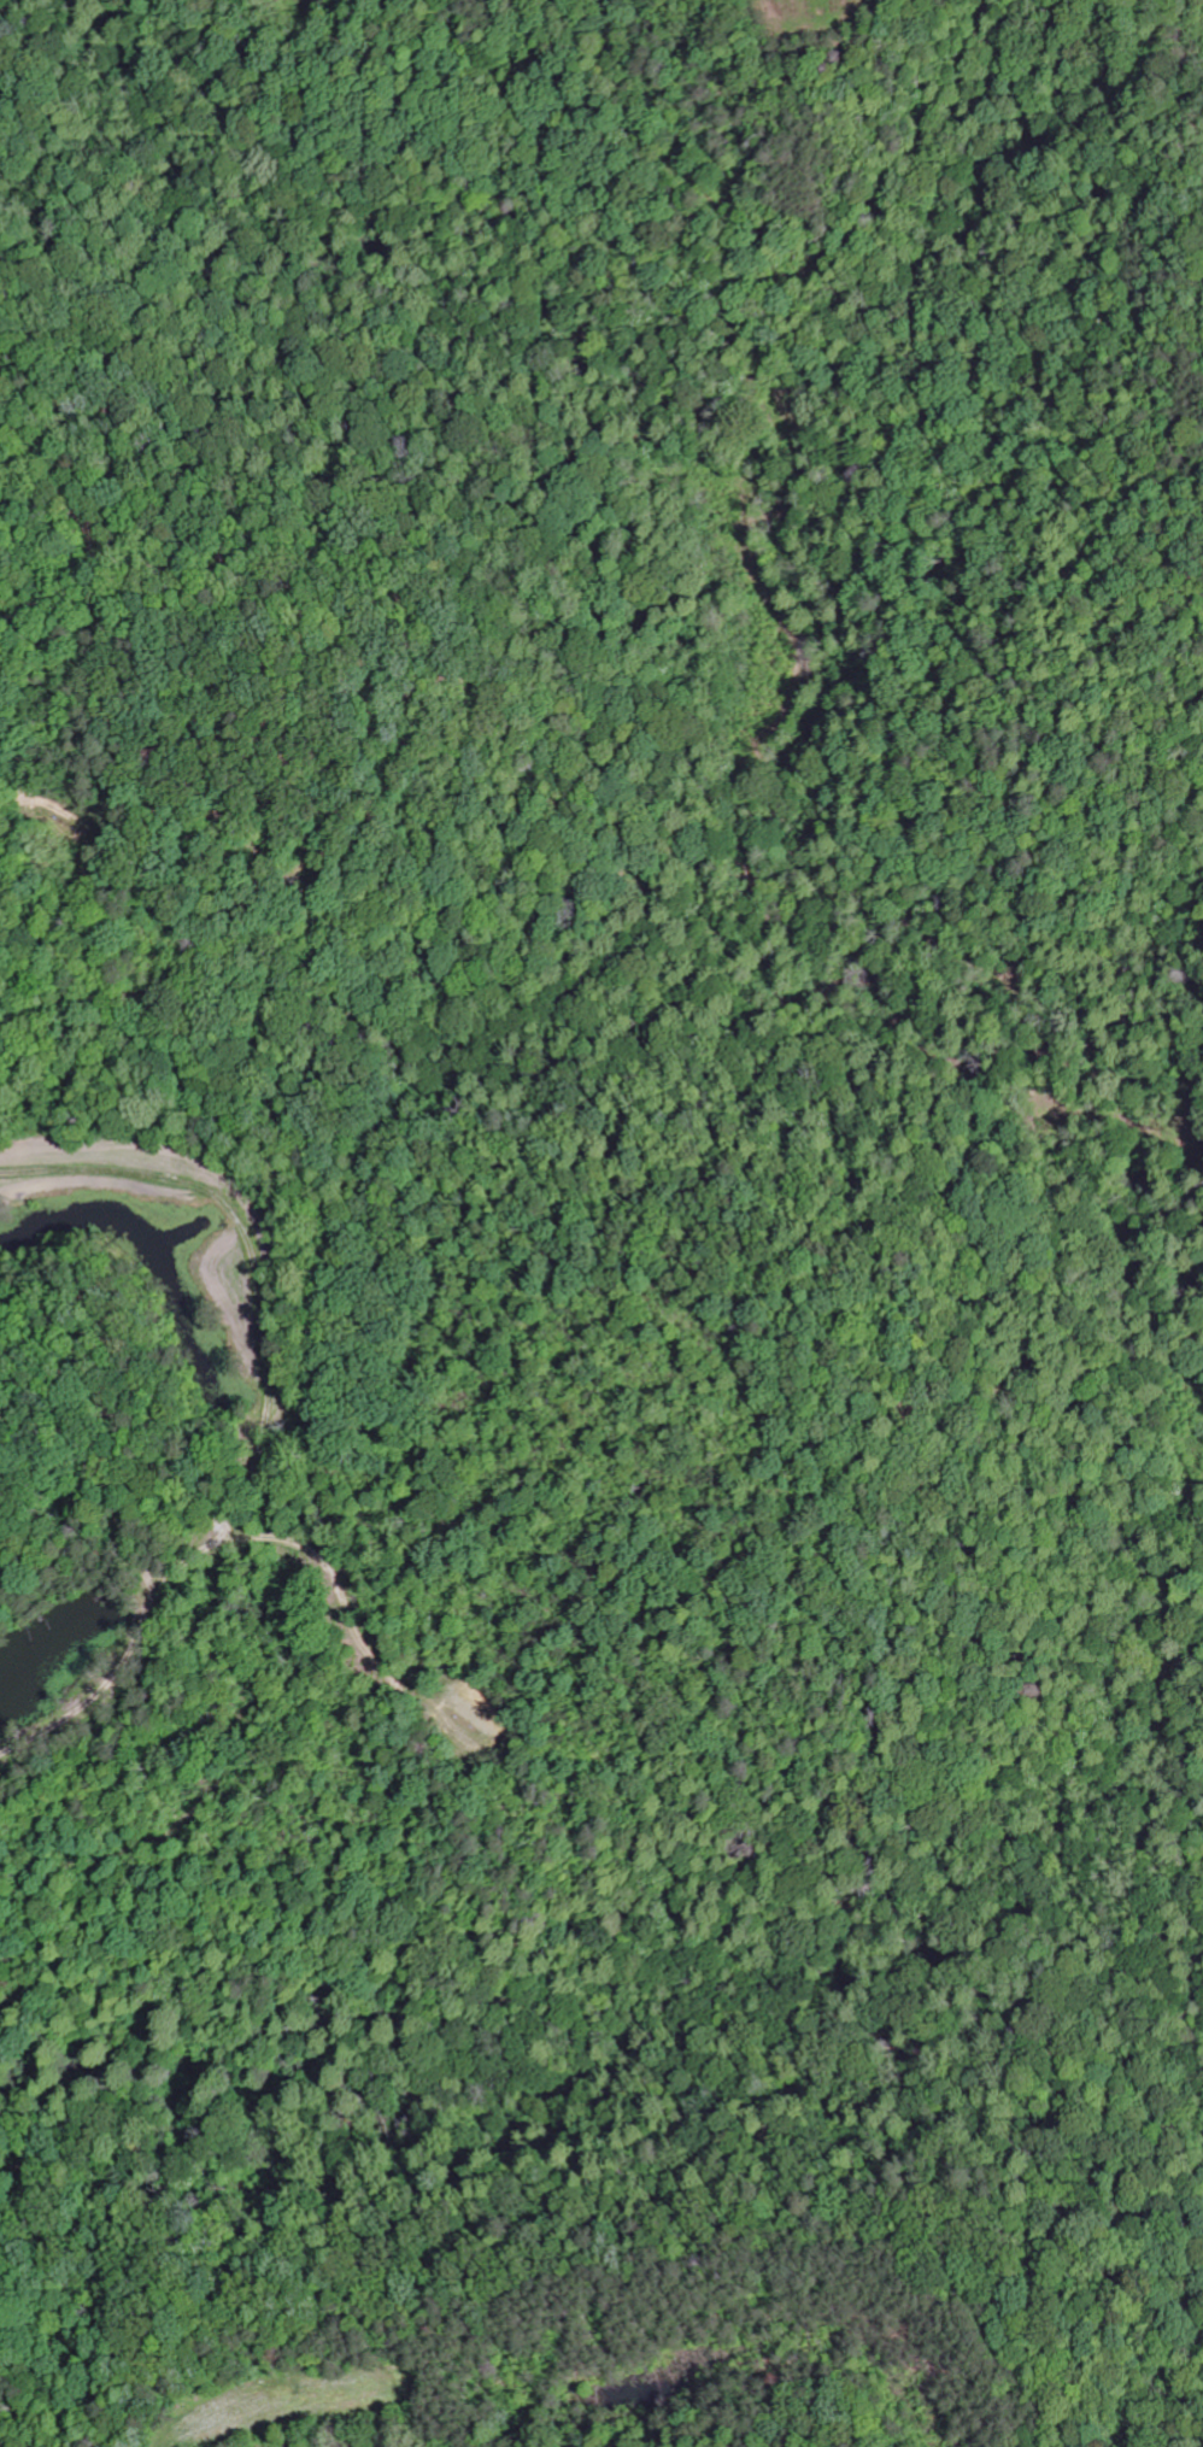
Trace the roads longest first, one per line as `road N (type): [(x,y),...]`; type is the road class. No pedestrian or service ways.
road 1 (track): [(211,1544),(272,1391),(257,1245),(211,1186),(159,1169),(70,1163),(0,1174)]
road 2 (track): [(0,1753),(58,1730),(133,1635),(153,1591),(189,1554),(242,1531),(309,1541),(336,1578),(370,1651),(405,1689)]

